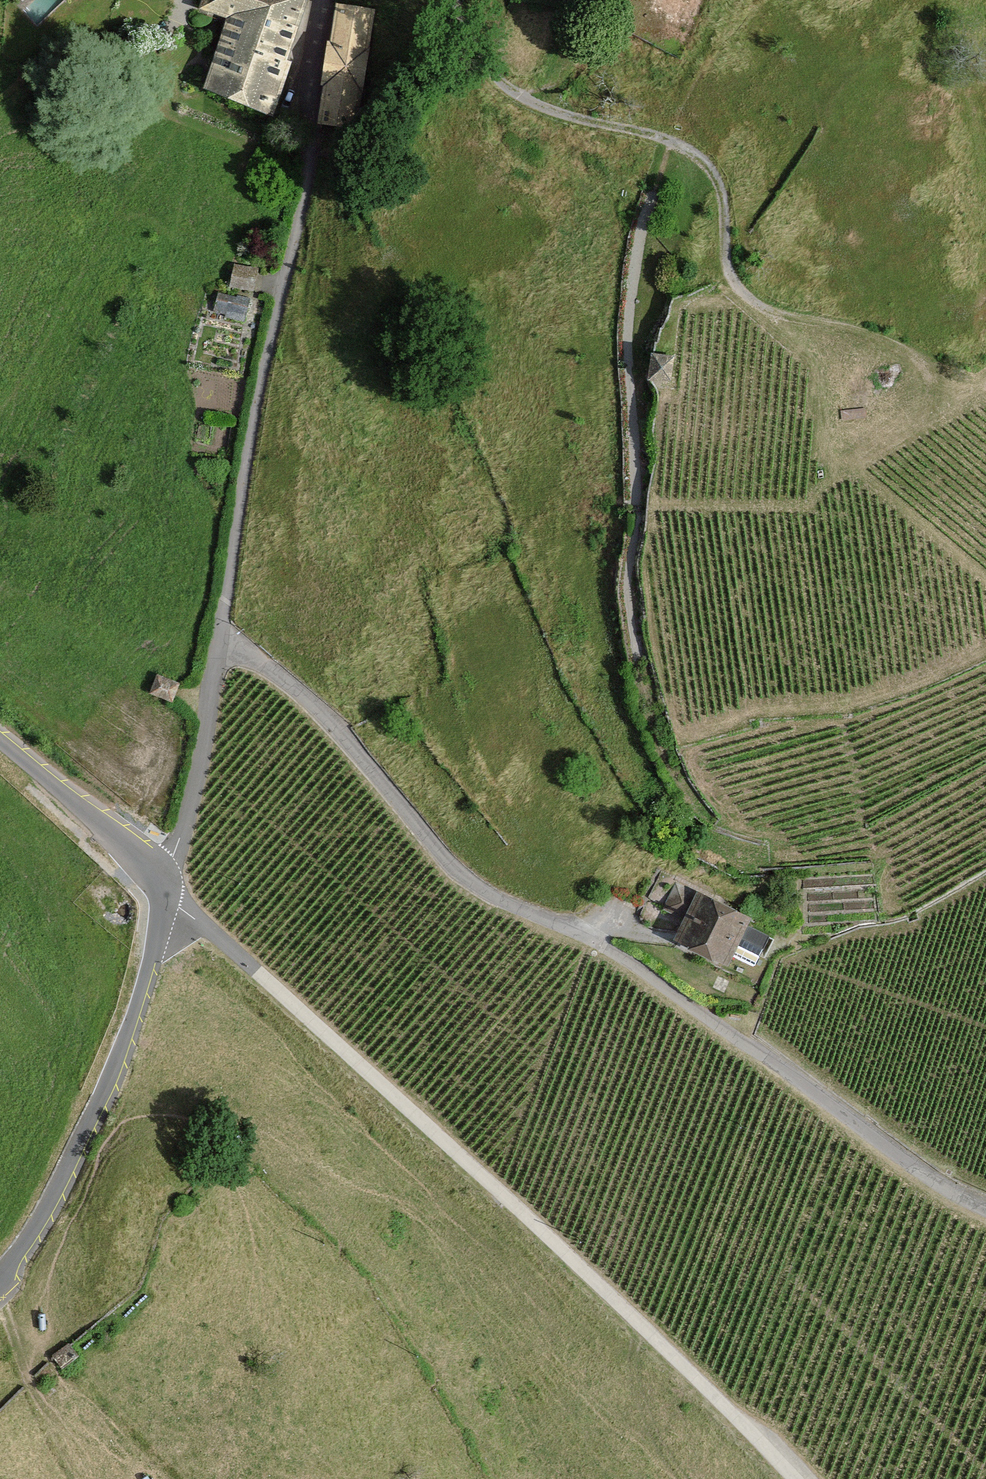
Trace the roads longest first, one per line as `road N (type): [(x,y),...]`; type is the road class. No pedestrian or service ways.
road 1 (residential): [(985,1206),(619,954),(486,893),(297,691),(220,643)]
road 2 (unclassified): [(163,895),(545,1231),(801,1478)]
road 3 (track): [(455,0),(484,61),(510,89),(683,145),(704,160),(718,180),(725,265),(753,302),(913,348),(937,373)]
road 4 (track): [(637,660),(627,584),(639,511),(627,329),(637,243),(672,141)]
road 5 (residential): [(163,895),(121,1055),(0,1279)]
road 6 (track): [(269,353),(313,200),(328,0)]
road 7 (residential): [(220,643),(269,353)]
road 8 (residential): [(163,895),(203,749),(220,643)]
road 9 (residential): [(0,743),(87,815),(163,895)]

